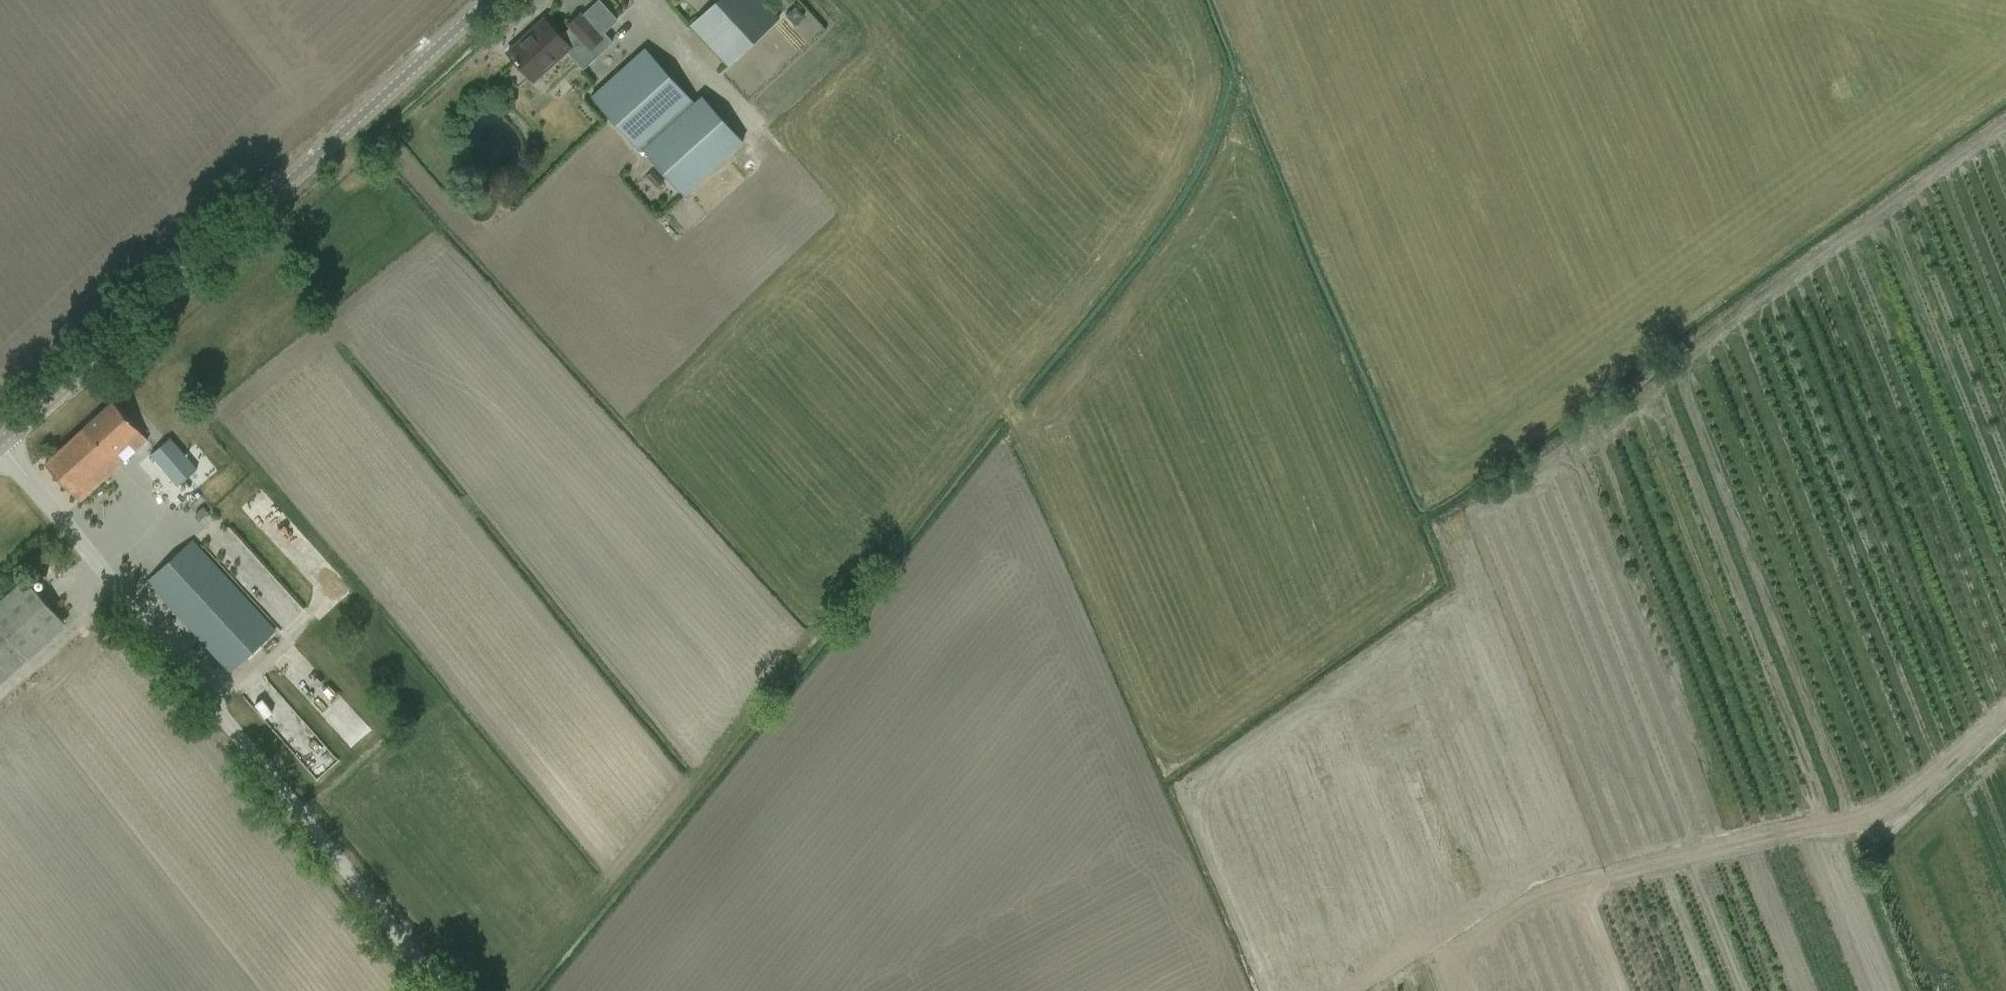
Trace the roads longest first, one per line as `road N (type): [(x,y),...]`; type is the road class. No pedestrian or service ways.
road 1 (unclassified): [(447,990),(0,457)]
road 2 (tertiary): [(0,440),(482,0)]

